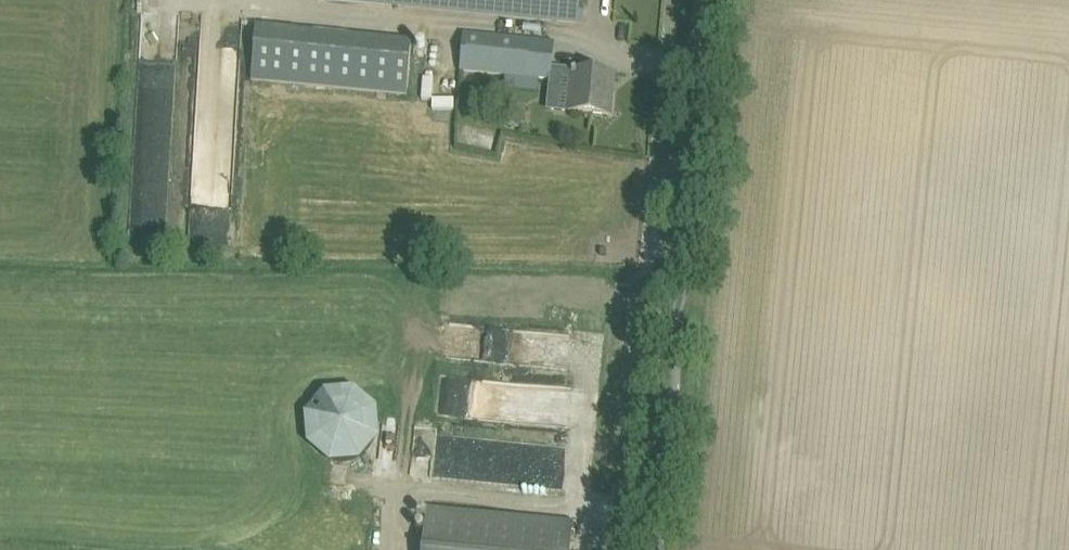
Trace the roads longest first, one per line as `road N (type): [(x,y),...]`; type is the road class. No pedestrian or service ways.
road 1 (tertiary): [(649,549),(702,0)]

